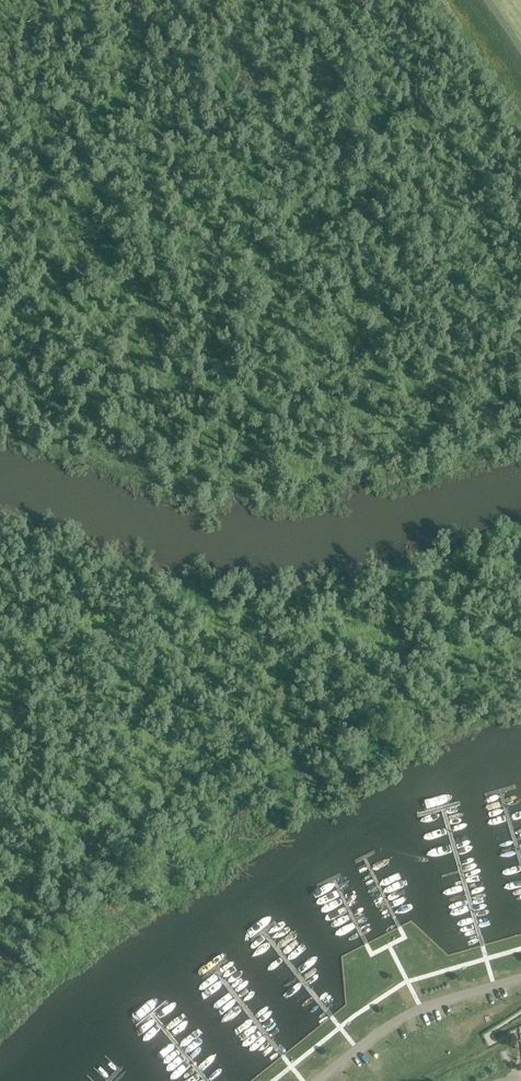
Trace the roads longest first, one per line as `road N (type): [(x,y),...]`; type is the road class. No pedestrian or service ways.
road 1 (unclassified): [(319,1080),(404,1017),(520,978)]

